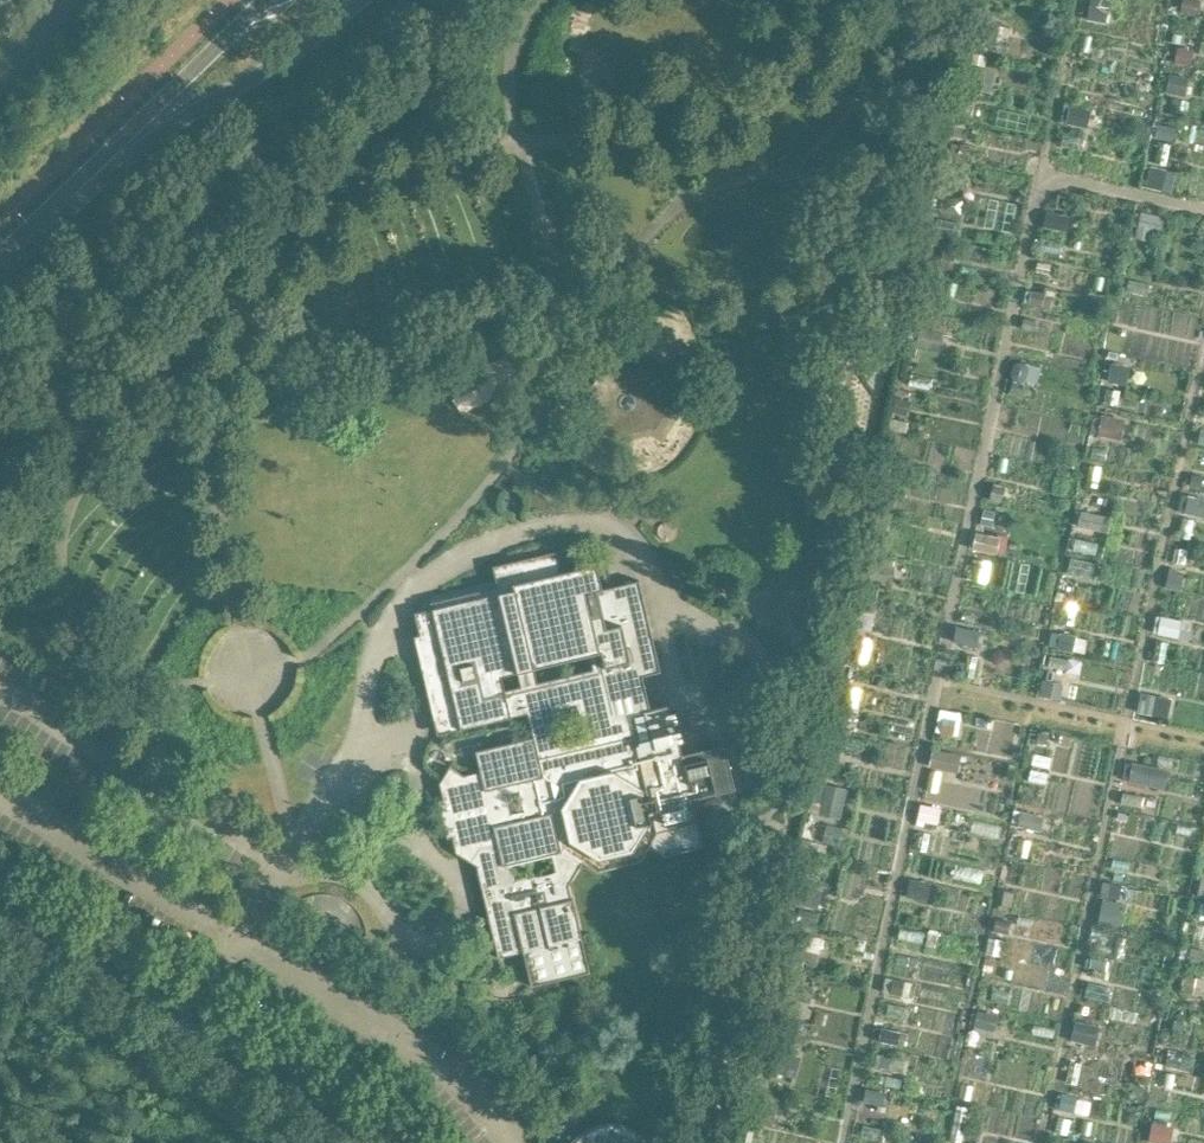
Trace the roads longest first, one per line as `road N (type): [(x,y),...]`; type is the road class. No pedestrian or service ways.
road 1 (unclassified): [(360,1142),(57,953),(0,930)]
road 2 (secondary): [(94,177),(319,38),(361,0)]
road 3 (secondary): [(266,0),(135,127),(94,177)]
road 4 (secondary): [(94,177),(0,268)]

